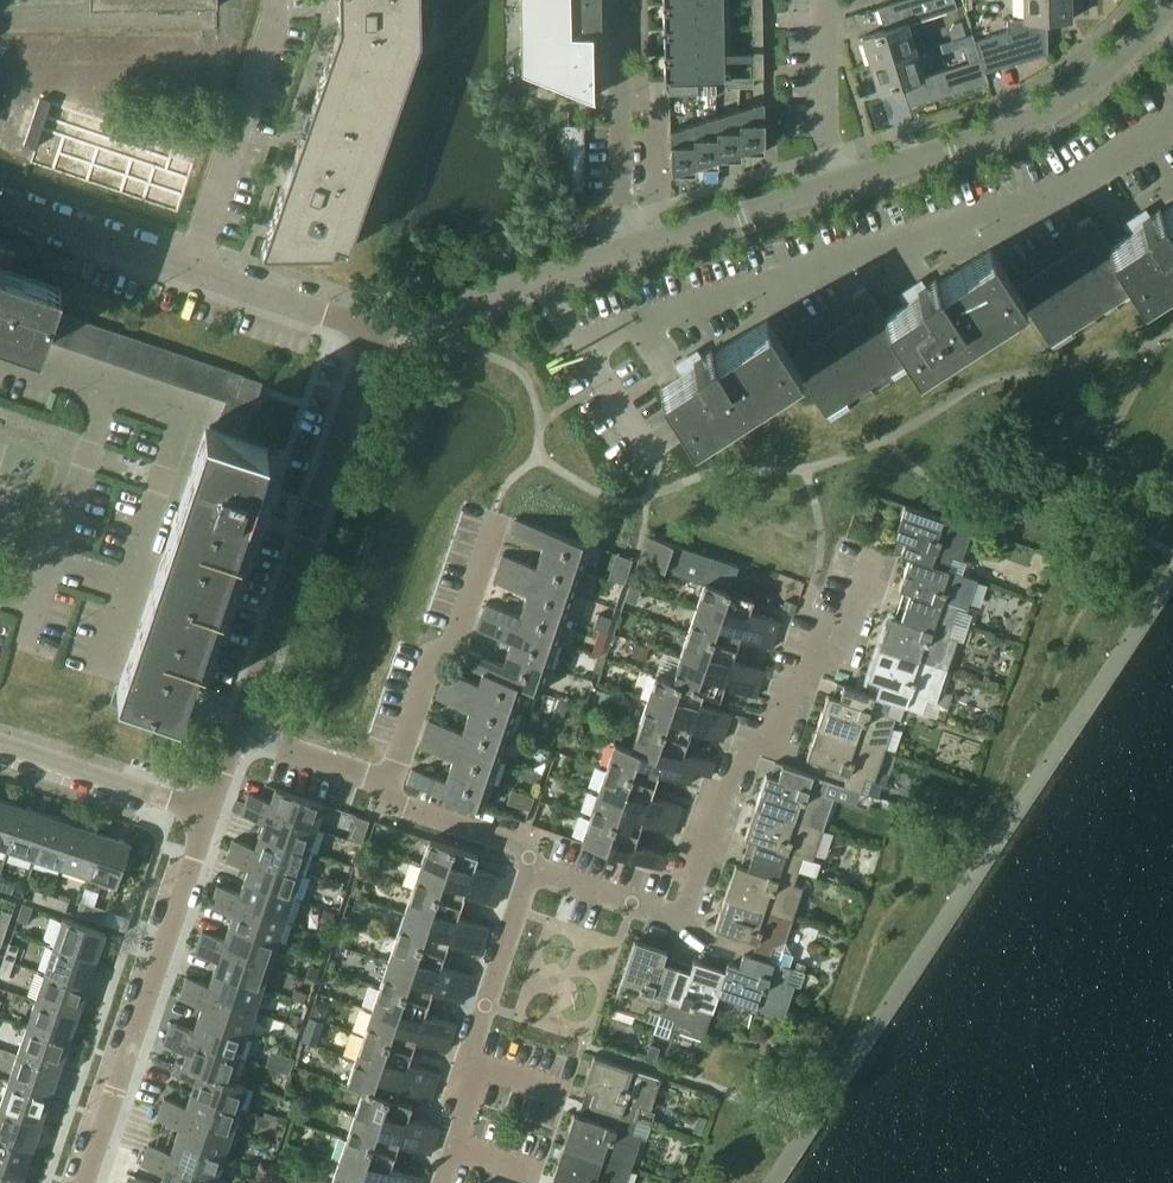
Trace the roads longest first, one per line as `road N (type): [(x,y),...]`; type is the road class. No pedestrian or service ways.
road 1 (residential): [(533,868),(659,911),(692,895),(733,771),(777,717),(808,657),(845,625),(875,551)]
road 2 (unclassified): [(229,730),(377,329)]
road 3 (unclassified): [(82,1182),(203,811)]
road 4 (unclassified): [(840,182),(1062,104),(1169,0)]
road 5 (unclassified): [(0,595),(38,608),(109,397),(0,360)]
road 6 (residential): [(443,1182),(468,1064),(533,868)]
road 7 (residential): [(389,782),(433,654),(459,634),(499,515)]
road 8 (unclassified): [(190,270),(275,0)]
road 9 (unclassified): [(377,329),(633,246)]
road 10 (residential): [(633,246),(625,218),(619,0)]
road 11 (unclassified): [(633,246),(840,182)]
road 12 (unclassified): [(203,811),(0,745)]
road 13 (unclassified): [(190,270),(0,206)]
road 14 (unclassified): [(377,329),(190,270)]
road 15 (residential): [(840,182),(827,140),(825,0)]
road 16 (residential): [(533,868),(522,845),(422,810),(389,782)]
road 17 (residential): [(389,782),(229,730)]

